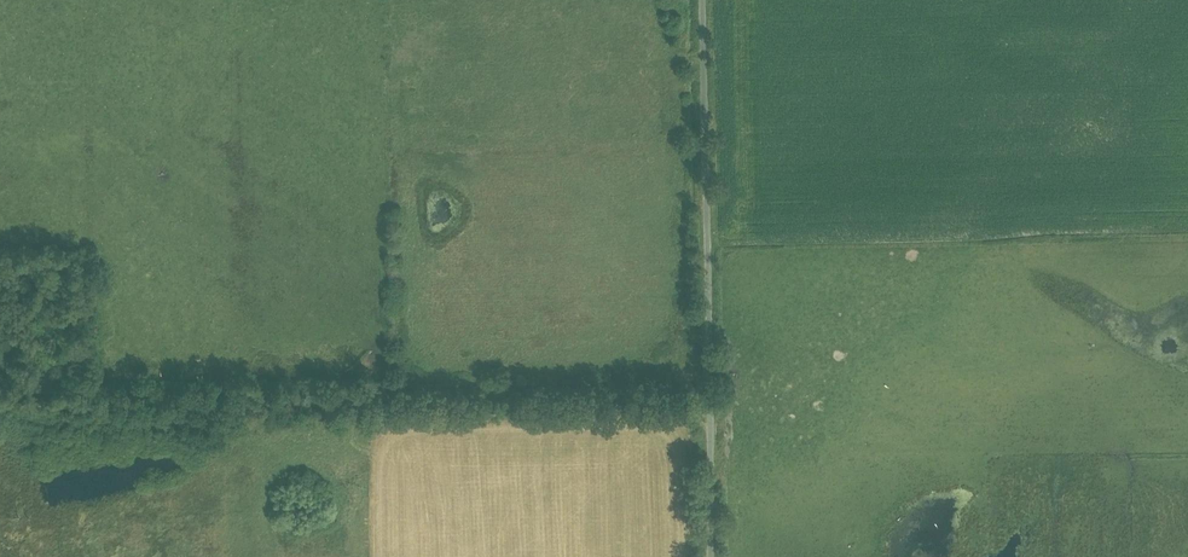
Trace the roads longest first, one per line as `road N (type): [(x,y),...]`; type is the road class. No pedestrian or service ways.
road 1 (unclassified): [(707,556),(698,0)]

